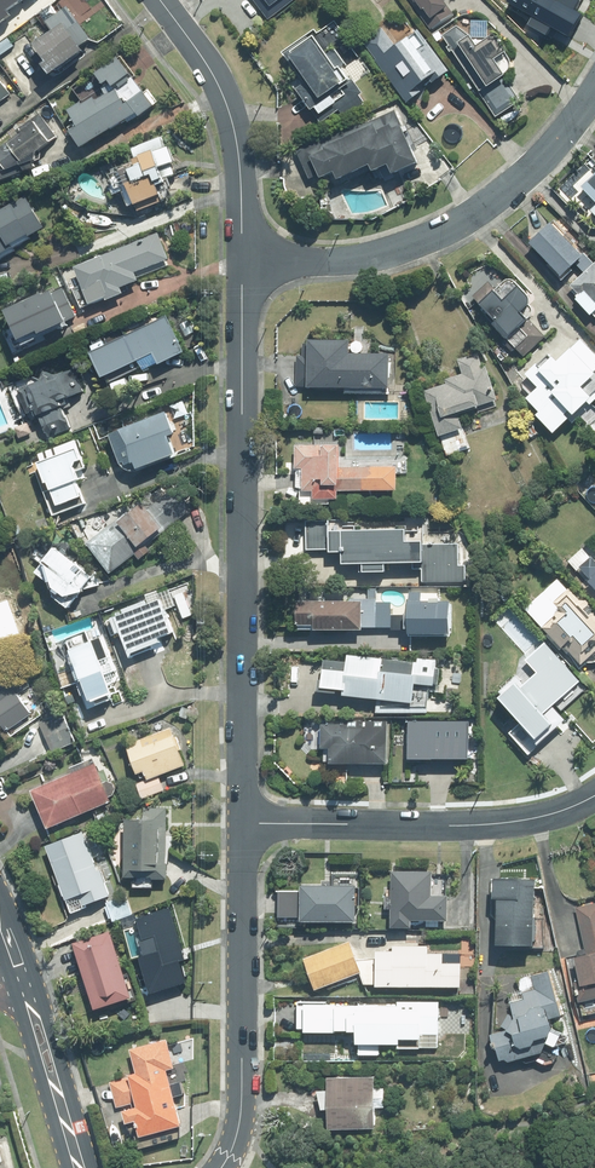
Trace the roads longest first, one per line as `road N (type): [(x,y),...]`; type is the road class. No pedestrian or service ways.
road 1 (residential): [(243,823),(244,266)]
road 2 (residential): [(244,266),(375,256),(474,216),(542,156),(594,90)]
road 3 (residential): [(243,823),(511,822),(594,794)]
road 4 (residential): [(221,1167),(241,1106),(243,823)]
road 5 (residential): [(244,266),(235,126),(212,74),(161,0)]
road 6 (secondary): [(27,995),(79,1167)]

